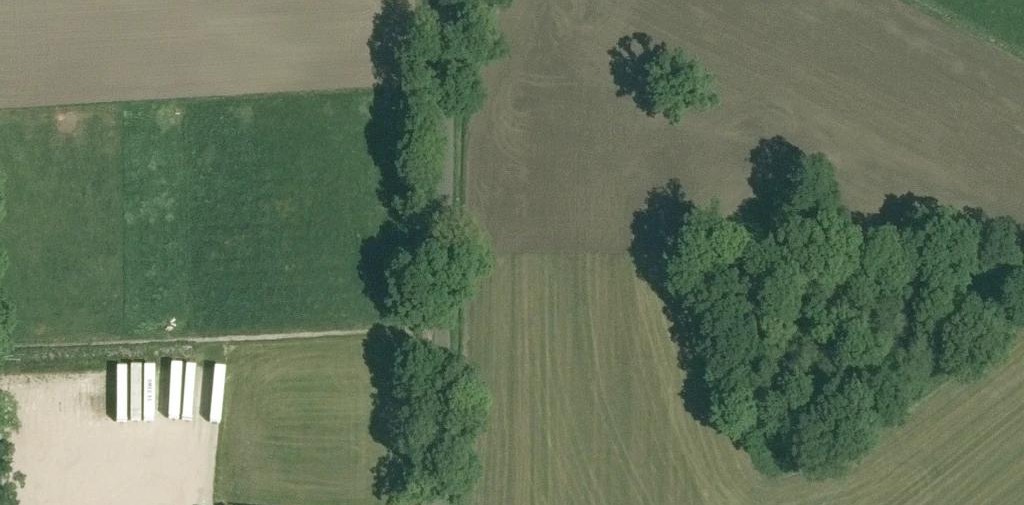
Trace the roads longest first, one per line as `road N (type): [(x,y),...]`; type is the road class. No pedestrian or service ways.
road 1 (unclassified): [(440,504),(448,0)]

